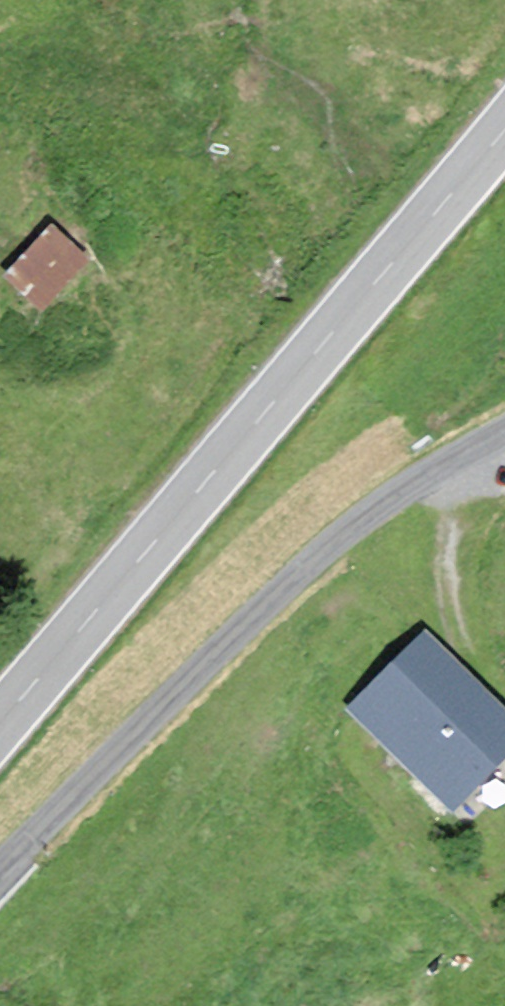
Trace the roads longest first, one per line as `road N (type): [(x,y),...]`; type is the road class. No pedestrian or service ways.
road 1 (primary): [(0,719),(504,123)]
road 2 (unclassified): [(0,871),(219,647),(354,523),(504,431)]

